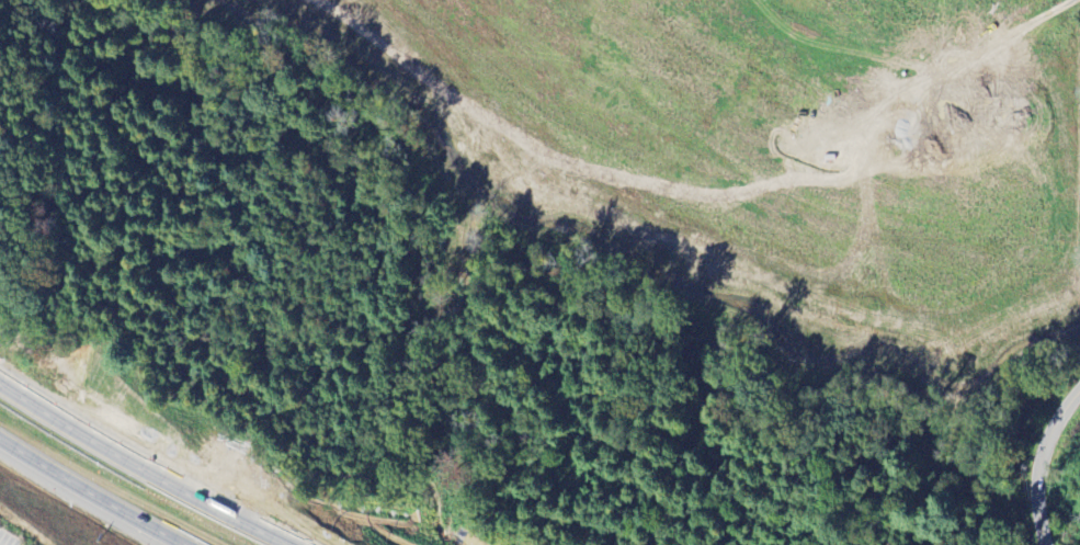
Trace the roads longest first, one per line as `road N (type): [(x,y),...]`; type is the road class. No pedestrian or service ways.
road 1 (motorway): [(304,544),(0,388)]
road 2 (motorway): [(0,442),(193,544)]
road 3 (residential): [(1044,544),(1038,464),(1079,397)]

